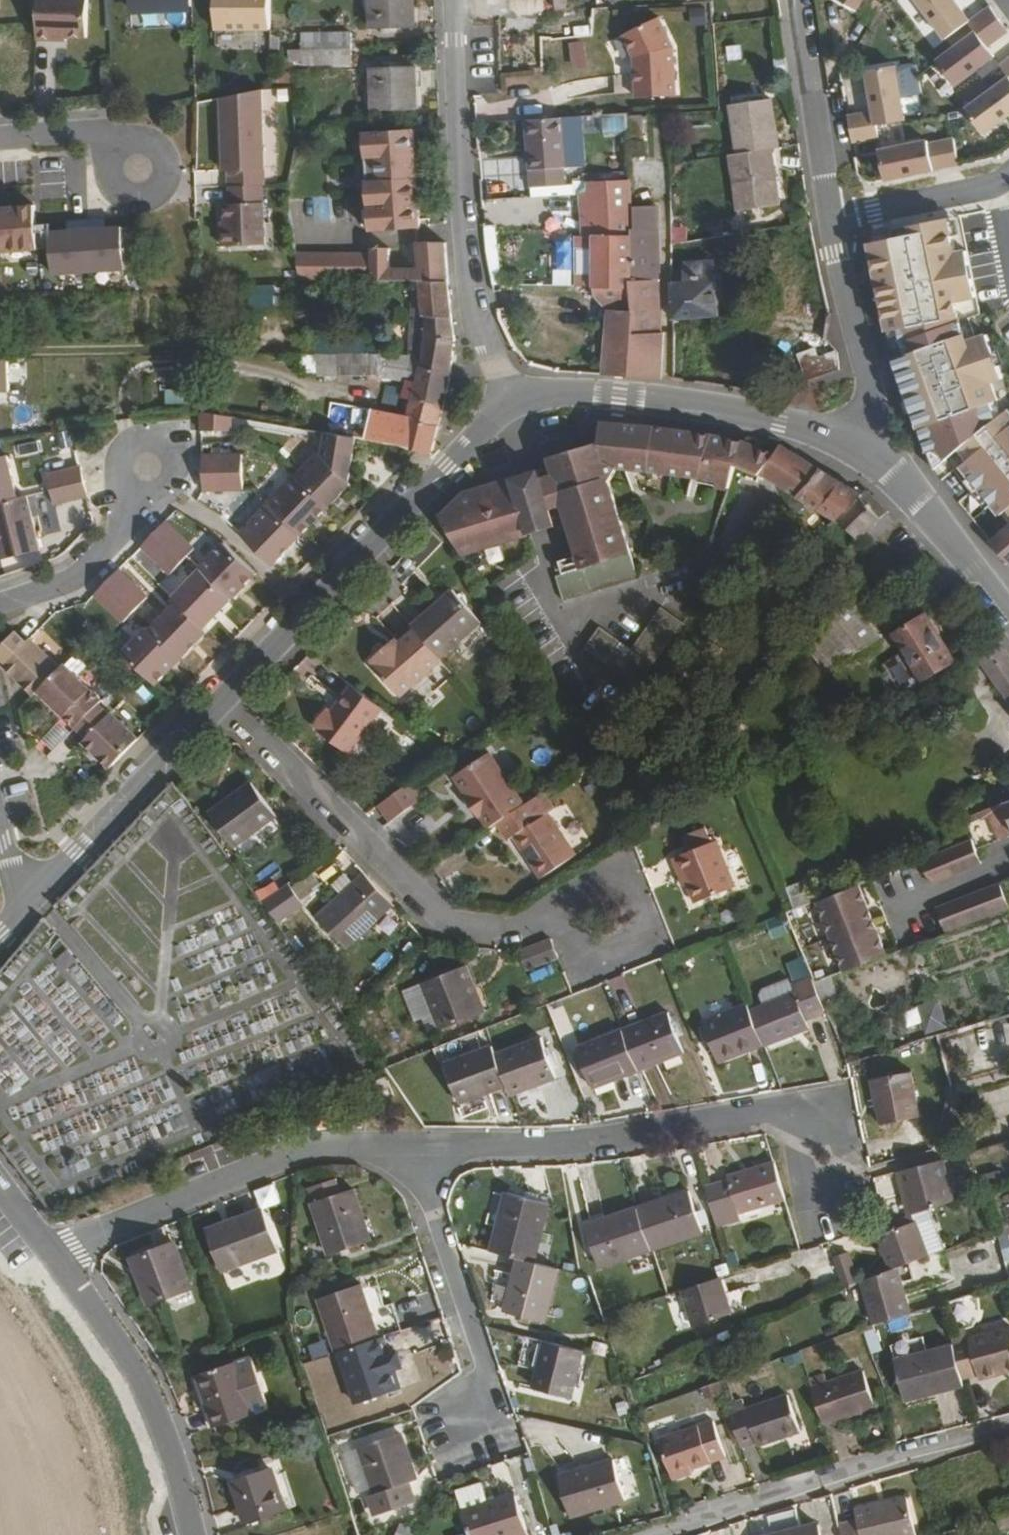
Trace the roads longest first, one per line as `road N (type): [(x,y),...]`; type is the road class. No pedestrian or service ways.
road 1 (residential): [(827,1161),(806,1108),(584,1142),(416,1143)]
road 2 (residential): [(570,916),(502,929),(449,921),(220,700)]
road 3 (tertiary): [(506,400),(220,700)]
road 4 (residential): [(452,0),(467,263),(506,400)]
road 5 (residential): [(416,1143),(287,1156),(54,1257)]
road 6 (tertiary): [(860,450),(780,419),(662,398),(592,393),(506,400)]
road 7 (unclassified): [(1008,1437),(661,1534)]
road 8 (unclassified): [(54,1257),(147,1392),(193,1534)]
road 9 (residential): [(468,1416),(494,1399),(416,1143)]
road 10 (tertiary): [(220,700),(34,899)]
road 11 (residential): [(860,450),(873,406),(832,219)]
road 12 (tertiary): [(1008,614),(935,518),(860,450)]
road 13 (residential): [(832,219),(801,0)]
road 14 (residential): [(142,490),(107,549),(73,580),(0,605)]
road 15 (residential): [(832,219),(995,174)]
road 16 (residential): [(570,916),(588,888),(611,886),(630,898),(636,920),(628,939),(611,950),(590,949)]
road 17 (residential): [(120,143),(139,137),(159,145),(169,173),(159,191),(141,200),(121,195),(108,179)]
road 18 (residential): [(142,490),(122,465),(135,444),(152,442),(172,464),(168,479),(149,491)]
road 19 (residential): [(120,143),(98,132),(0,137)]

